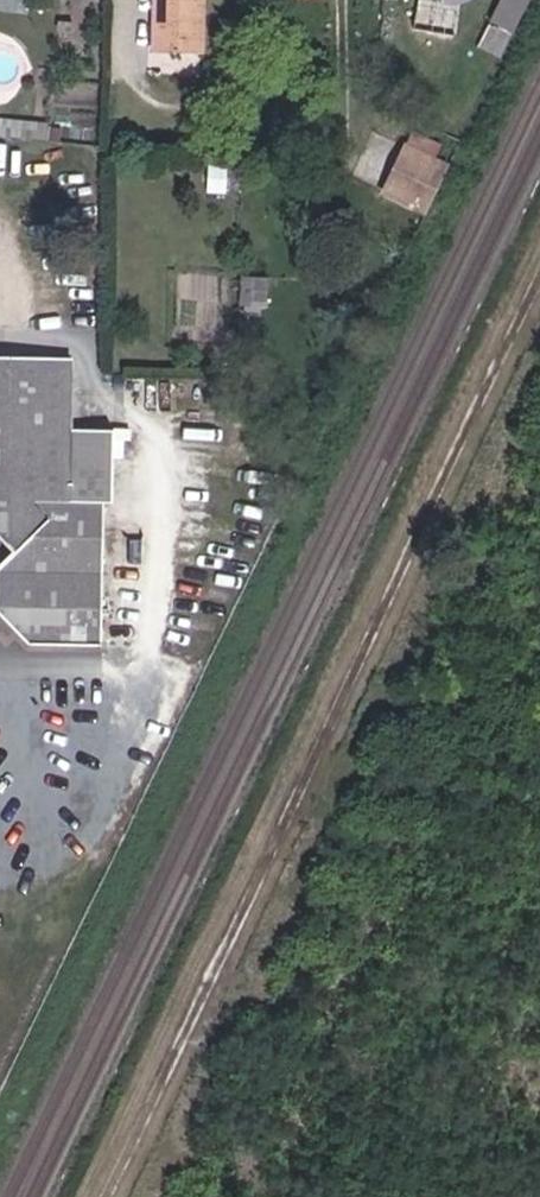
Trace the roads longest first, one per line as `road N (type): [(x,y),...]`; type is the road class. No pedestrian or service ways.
road 1 (track): [(539,247),(104,1196)]

